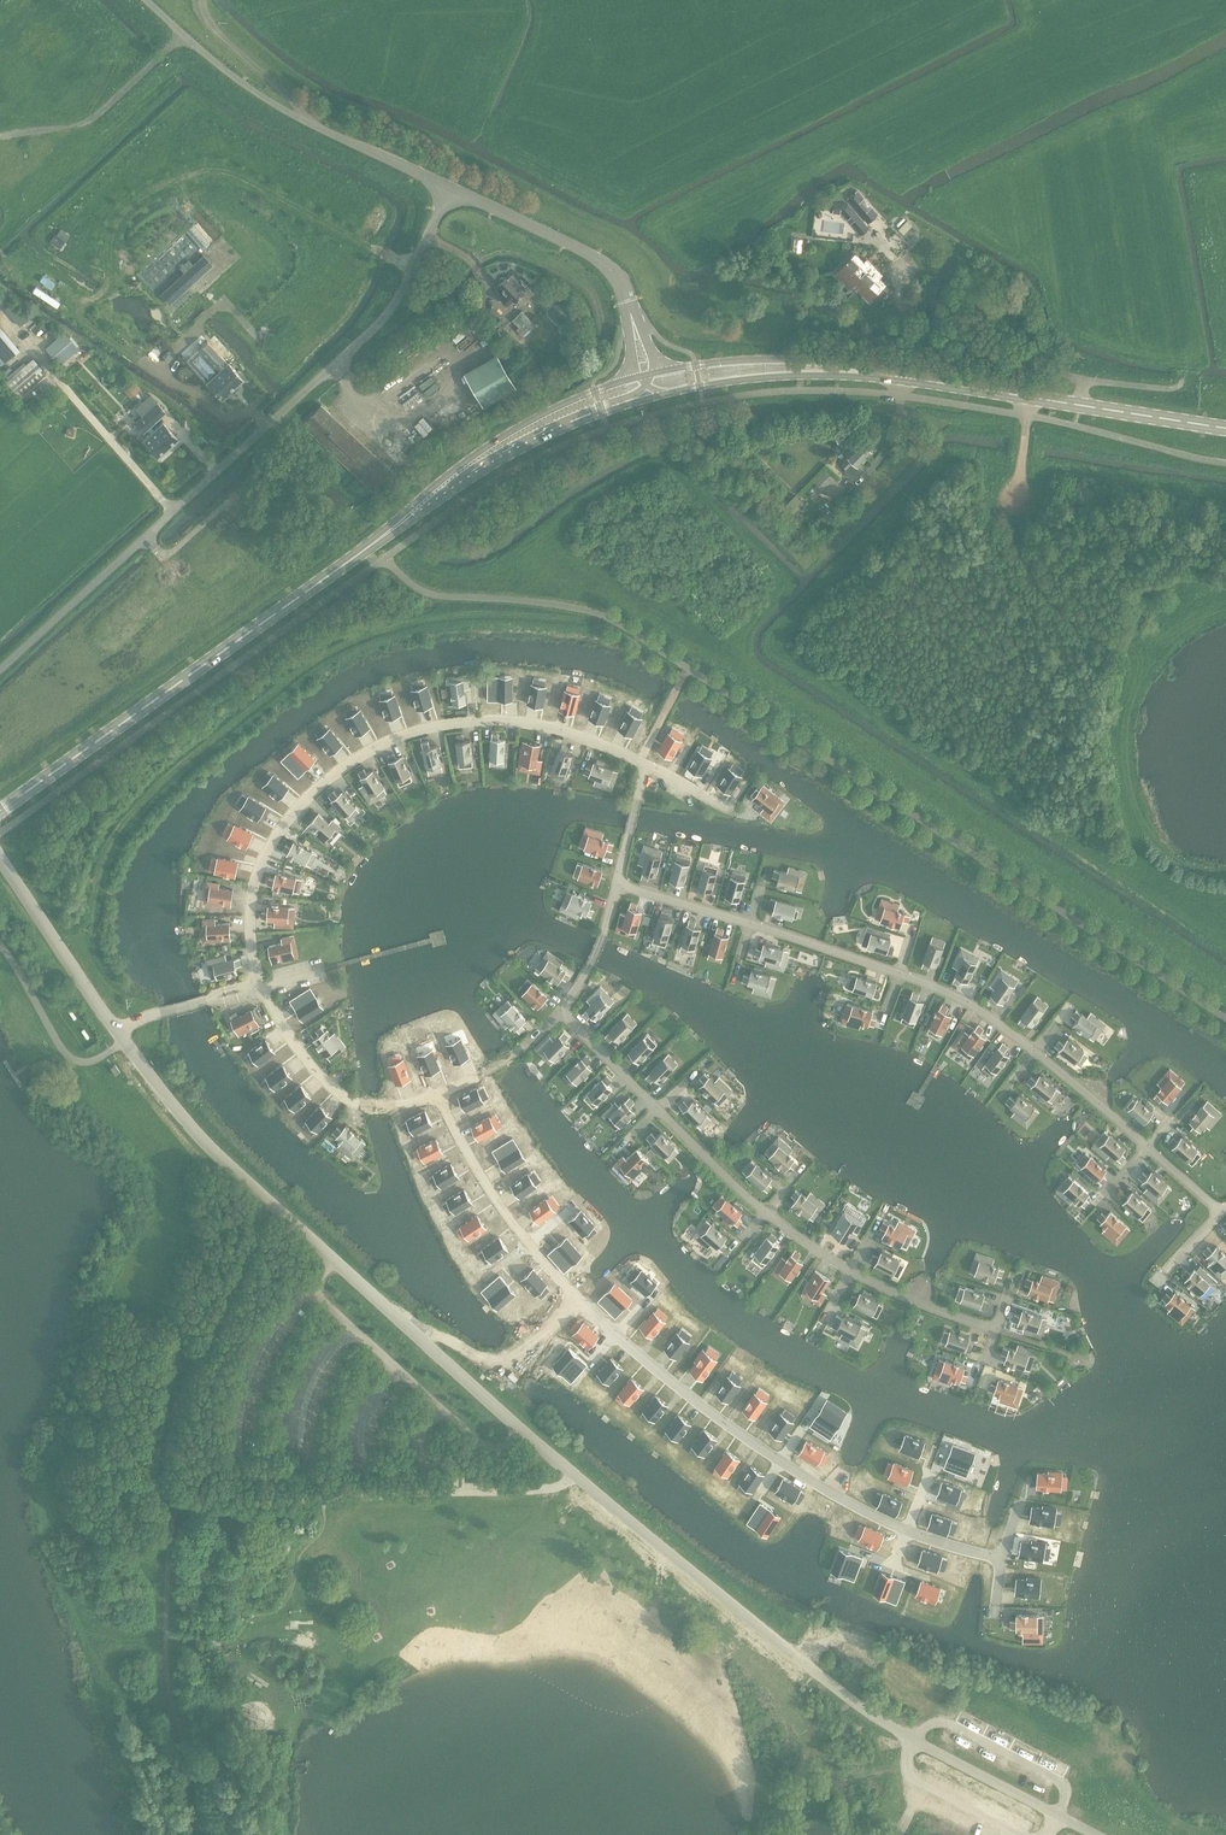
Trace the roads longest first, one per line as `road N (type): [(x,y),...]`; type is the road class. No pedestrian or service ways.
road 1 (unclassified): [(1097,1834),(886,1722),(785,1651),(515,1428),(197,1135),(115,1032),(0,856)]
road 2 (secondary): [(652,386),(520,439),(0,811)]
road 3 (unclassified): [(0,670),(363,340),(405,289),(449,191)]
road 4 (secondary): [(1225,429),(831,369),(742,370),(652,386)]
road 5 (unclassified): [(449,191),(261,99),(146,0)]
road 6 (unclassified): [(652,386),(617,273),(449,191)]

